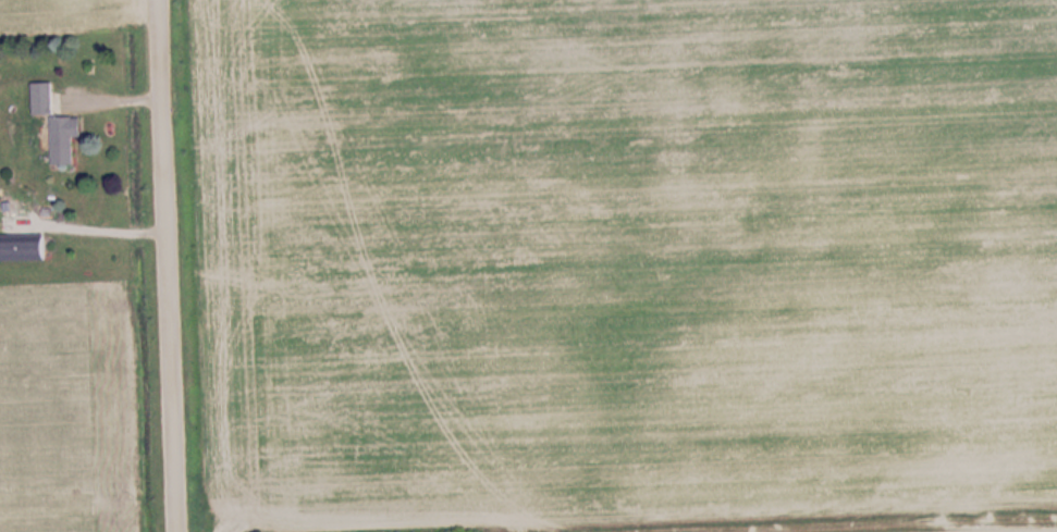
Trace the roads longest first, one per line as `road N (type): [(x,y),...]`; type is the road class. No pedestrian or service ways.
road 1 (residential): [(178,531),(157,0)]

